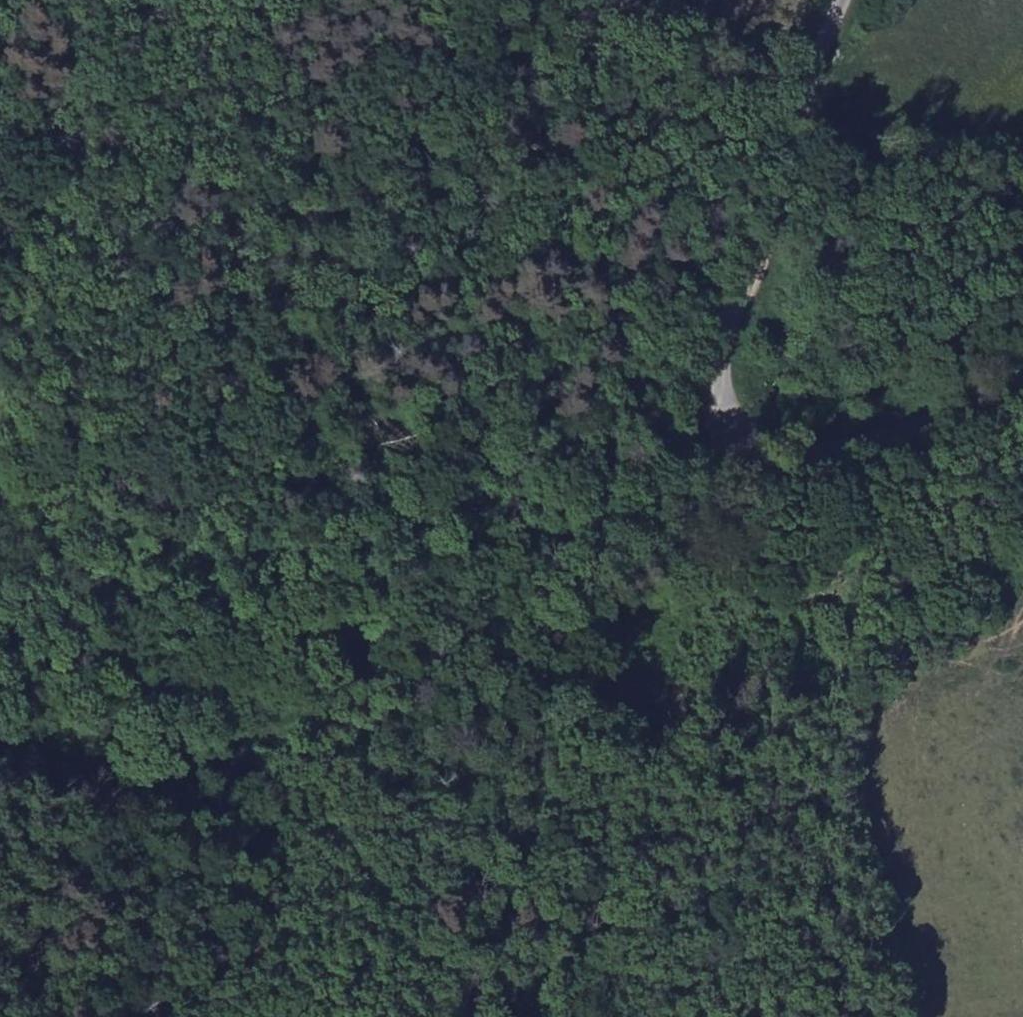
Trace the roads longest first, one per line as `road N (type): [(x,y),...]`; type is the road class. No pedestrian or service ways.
road 1 (tertiary): [(837,0),(816,97),(749,275),(716,400),(734,429),(839,449),(1022,389)]

